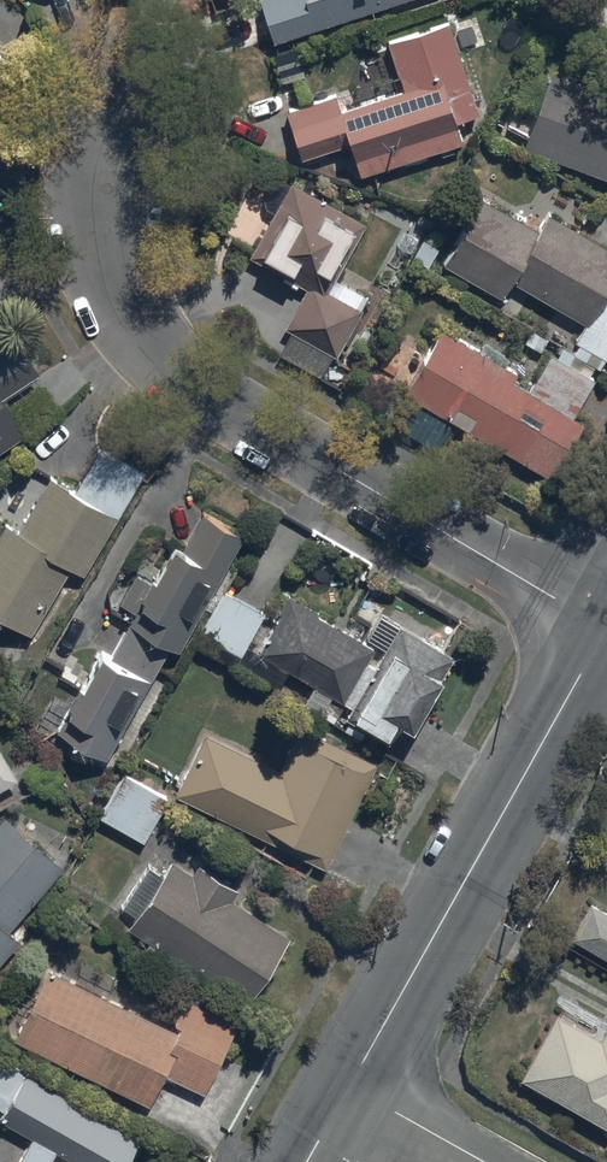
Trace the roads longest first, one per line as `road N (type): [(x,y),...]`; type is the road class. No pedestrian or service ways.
road 1 (residential): [(605,631),(232,410),(156,349),(130,308),(112,252),(104,190),(121,112)]
road 2 (tertiary): [(605,631),(352,1091)]
road 3 (residential): [(478,1161),(352,1091)]

